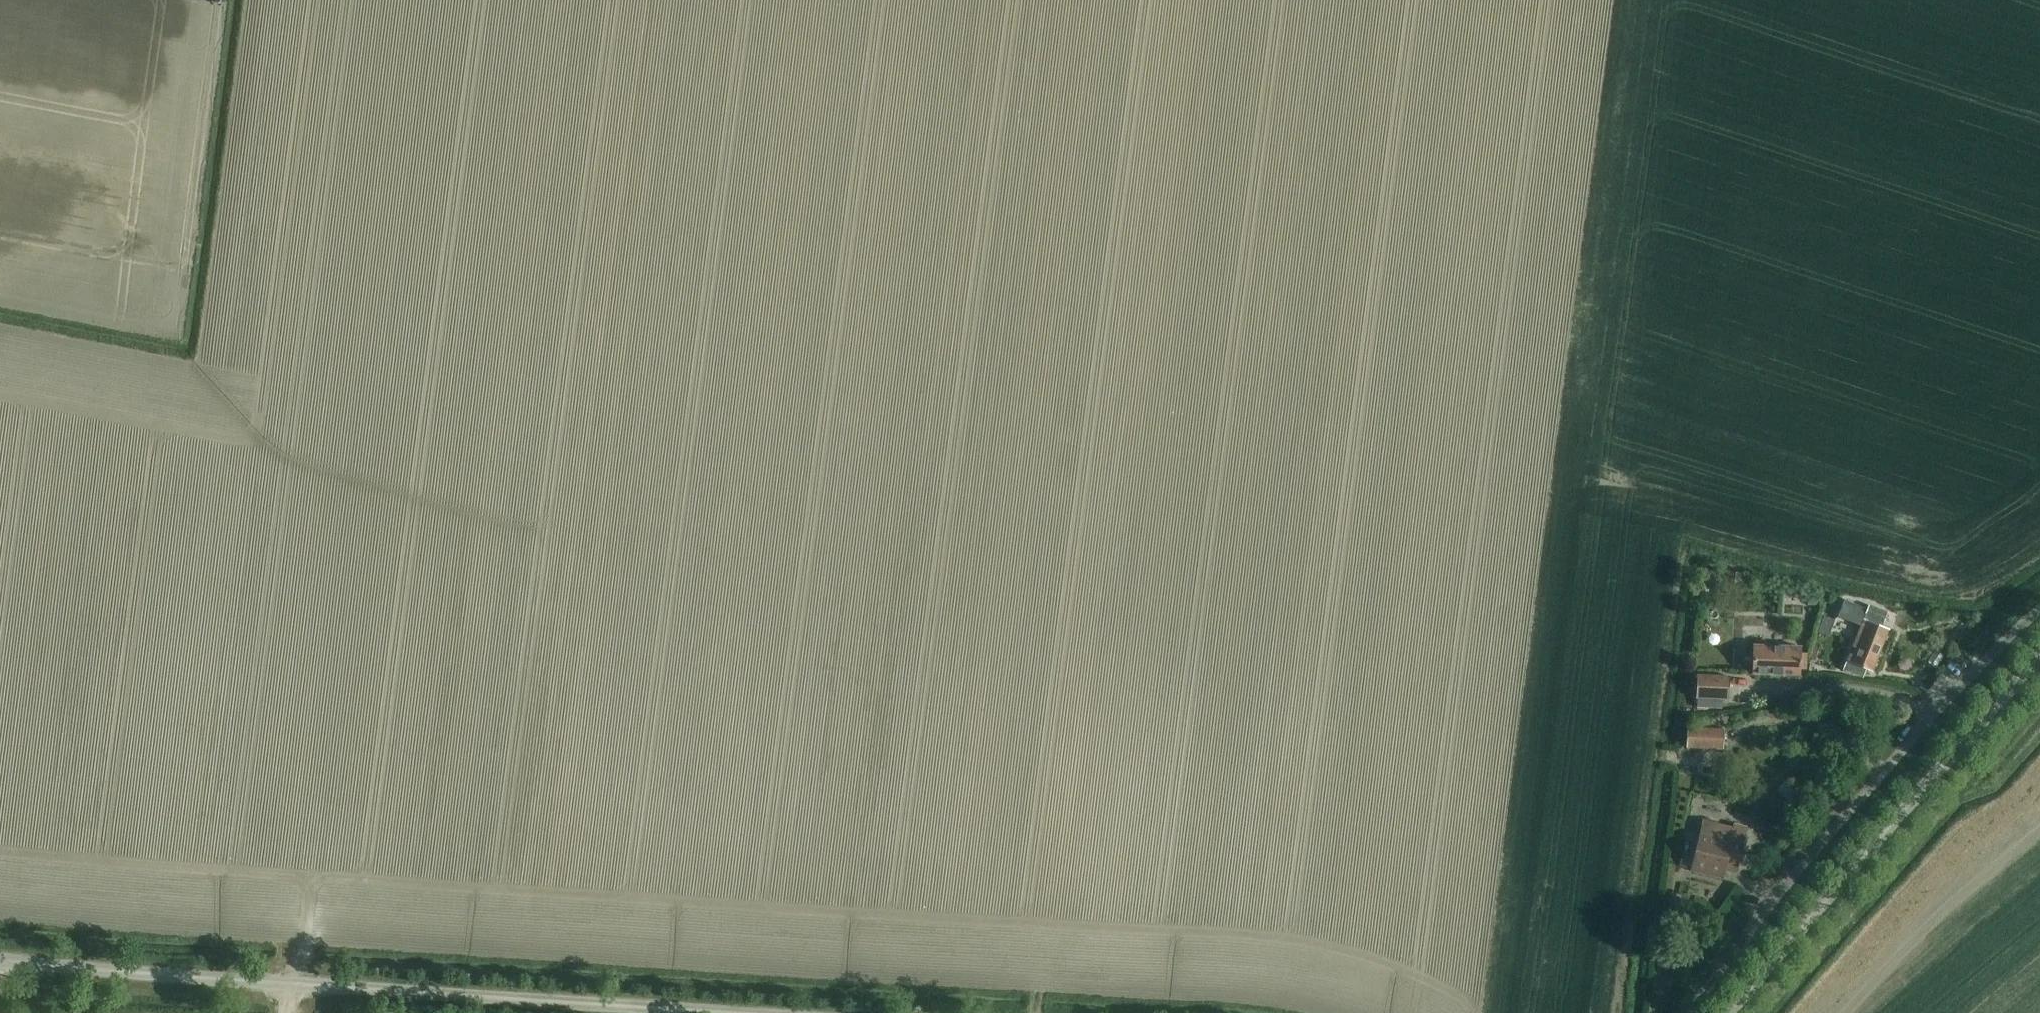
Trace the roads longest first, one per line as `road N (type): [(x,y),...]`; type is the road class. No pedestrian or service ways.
road 1 (unclassified): [(690,1012),(0,961)]
road 2 (residential): [(1692,1012),(1772,899),(1933,713),(2039,609)]
road 3 (unclassified): [(1728,1012),(2039,660)]

